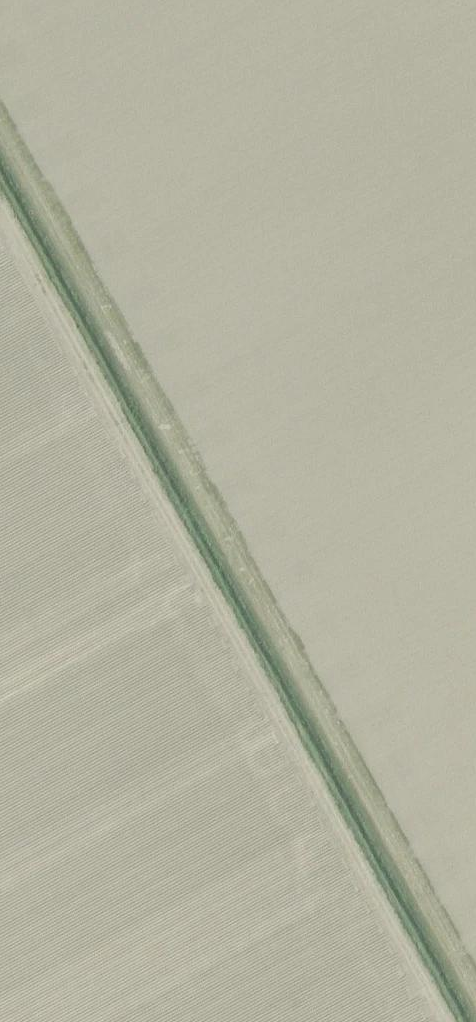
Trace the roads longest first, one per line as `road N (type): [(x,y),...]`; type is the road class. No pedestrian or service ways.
road 1 (track): [(475,986),(0,119)]
road 2 (track): [(0,214),(440,1021)]

